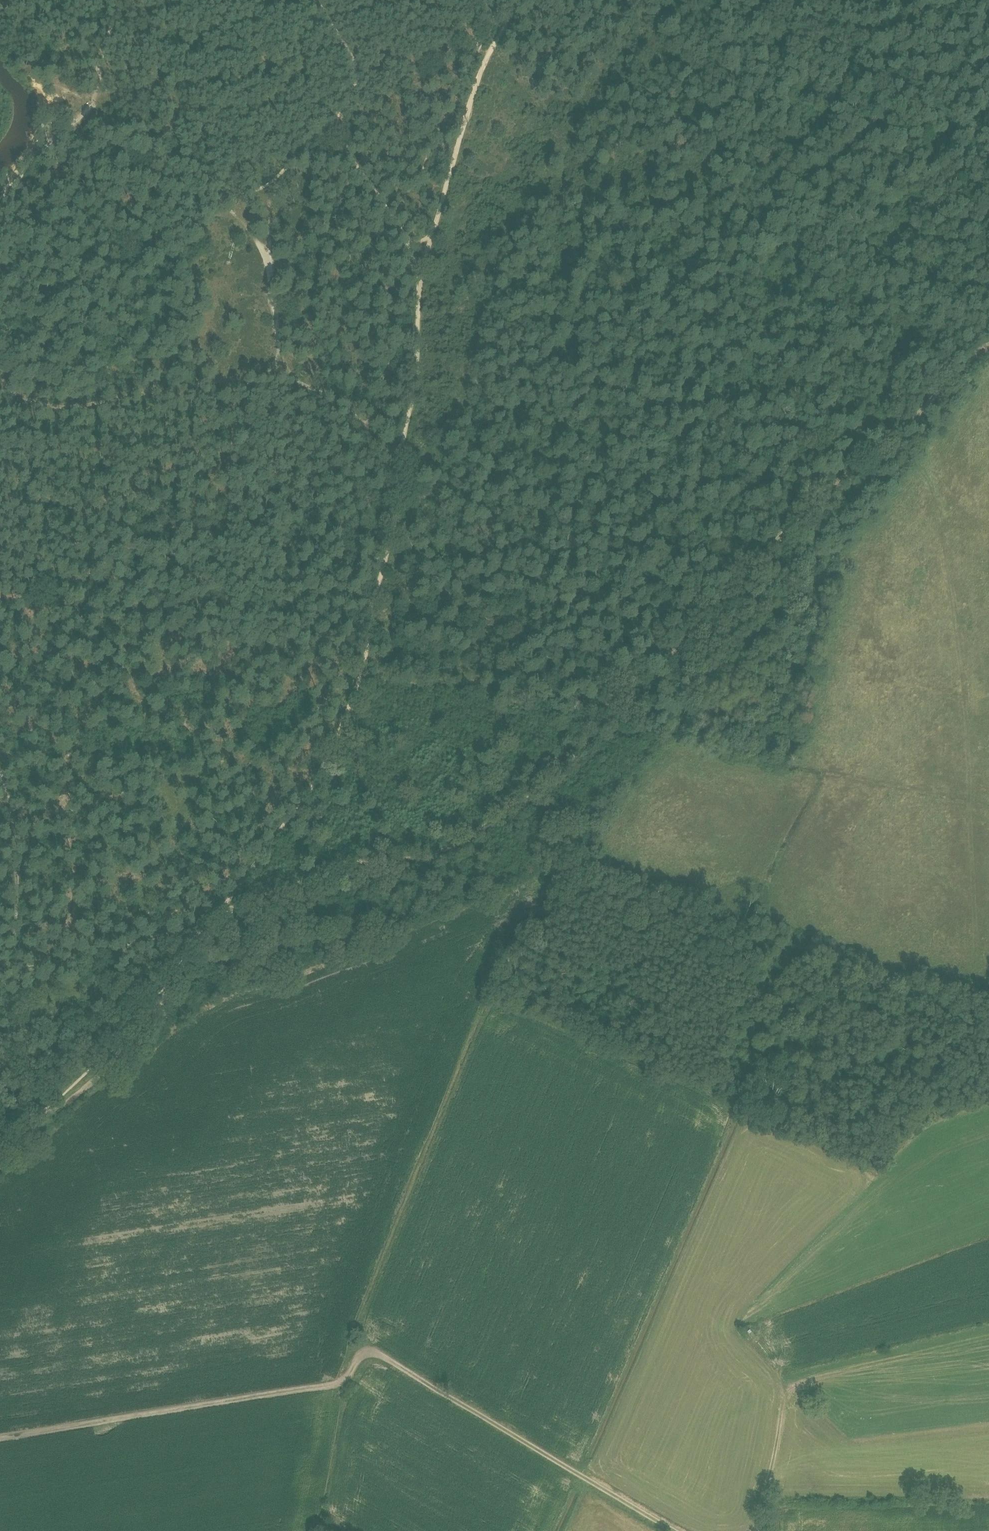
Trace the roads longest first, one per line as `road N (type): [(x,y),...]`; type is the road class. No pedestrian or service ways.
road 1 (track): [(13,969),(68,962),(358,870),(455,849),(501,825),(529,803),(617,672),(710,627),(730,590),(781,534),(905,434),(956,371),(988,349)]
road 2 (track): [(0,1156),(35,1119),(110,1067),(312,784),(347,719),(396,513),(422,274)]
road 3 (track): [(0,1438),(329,1385),(360,1356),(375,1354),(675,1530)]
road 4 (track): [(422,274),(481,71),(518,0)]
road 5 (track): [(617,672),(571,678),(455,620),(387,538)]
road 6 (track): [(758,1530),(786,1393)]

